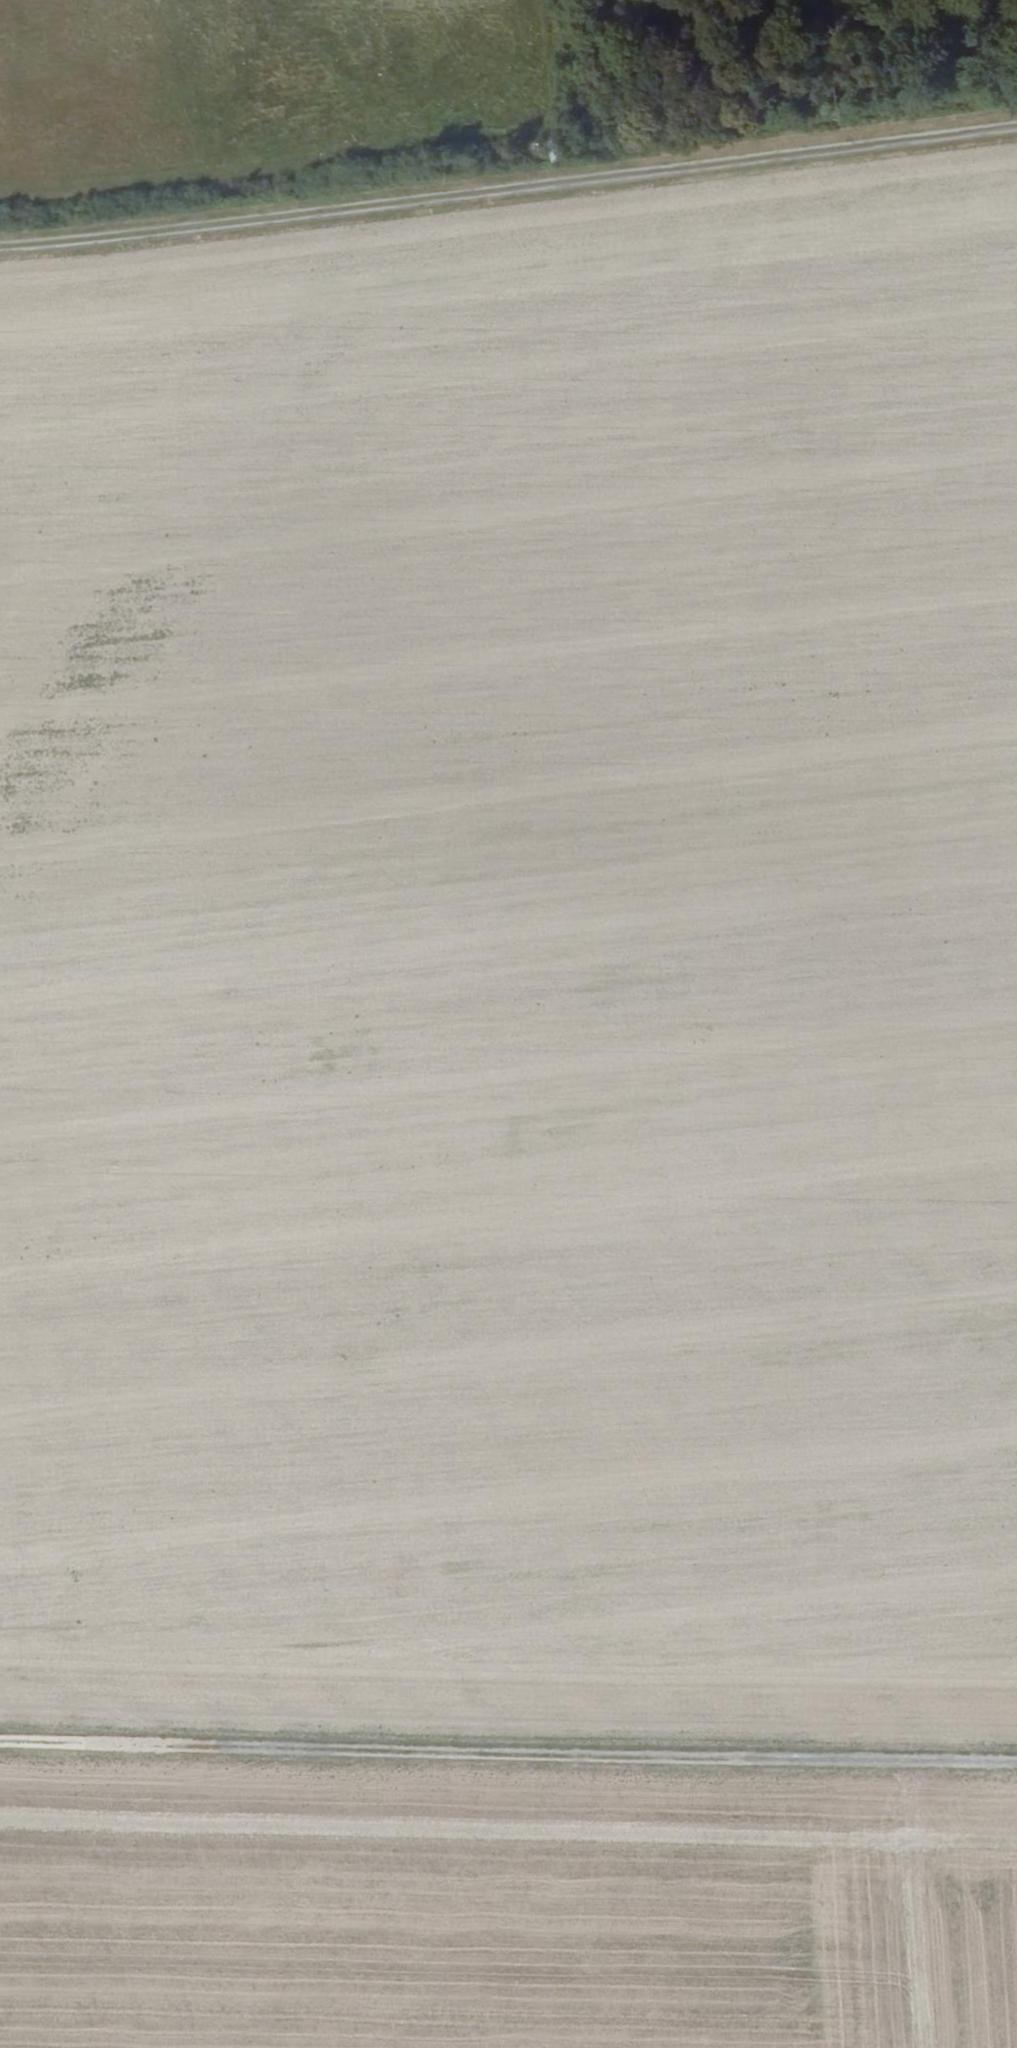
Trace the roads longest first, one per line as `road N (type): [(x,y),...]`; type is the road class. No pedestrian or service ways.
road 1 (track): [(0,255),(1016,129)]
road 2 (track): [(1016,1761),(0,1749)]

